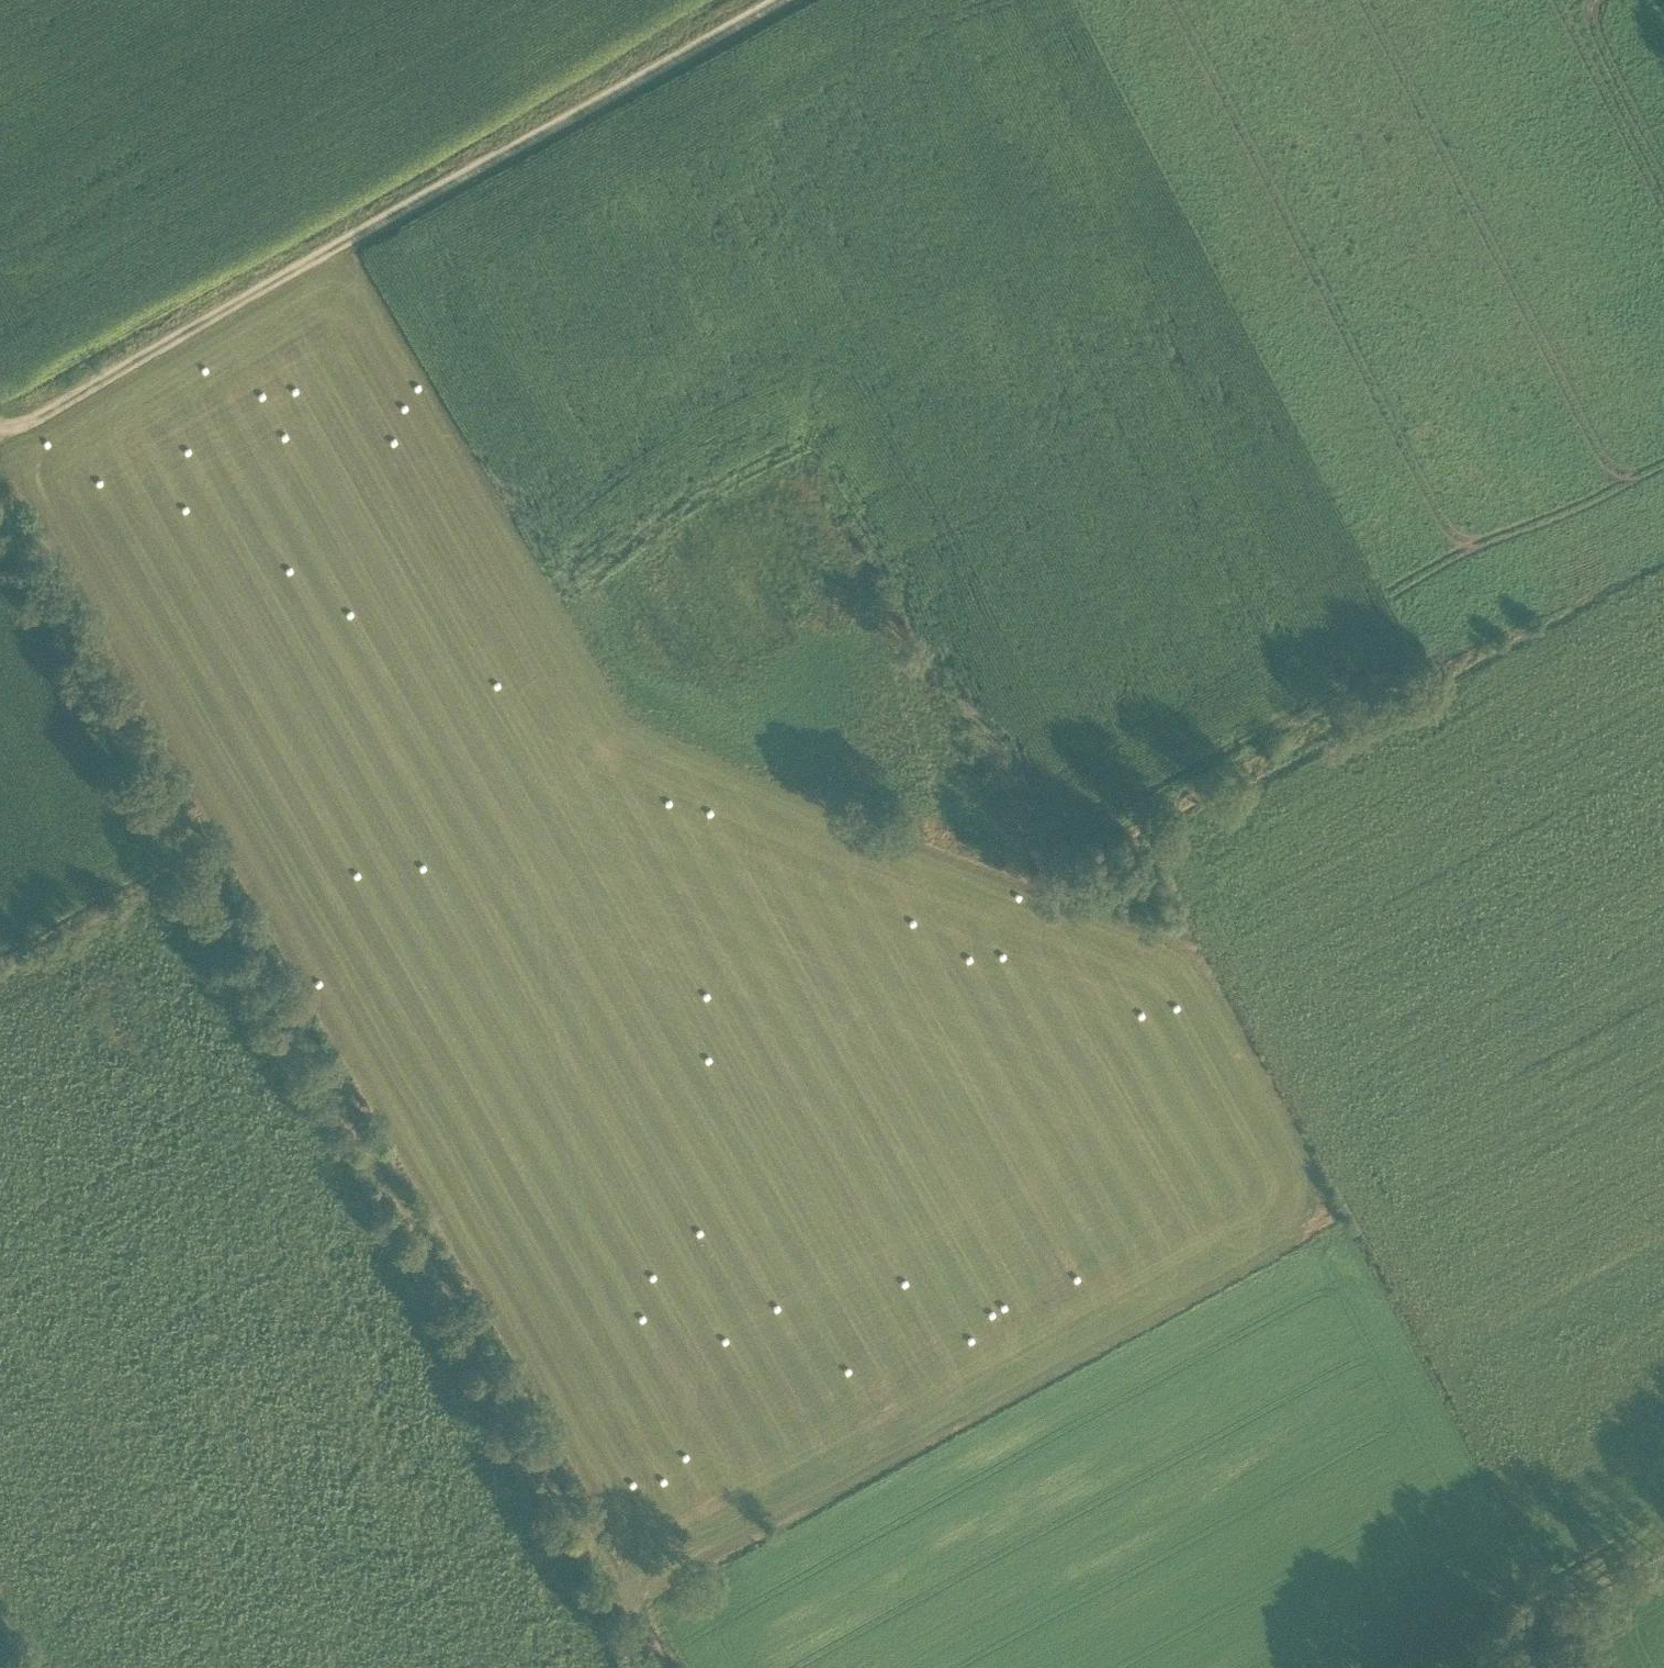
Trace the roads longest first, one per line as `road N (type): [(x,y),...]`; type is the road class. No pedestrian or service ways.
road 1 (track): [(0,510),(653,1667)]
road 2 (track): [(778,0),(0,430)]
road 3 (track): [(1412,1667),(1663,1528)]

